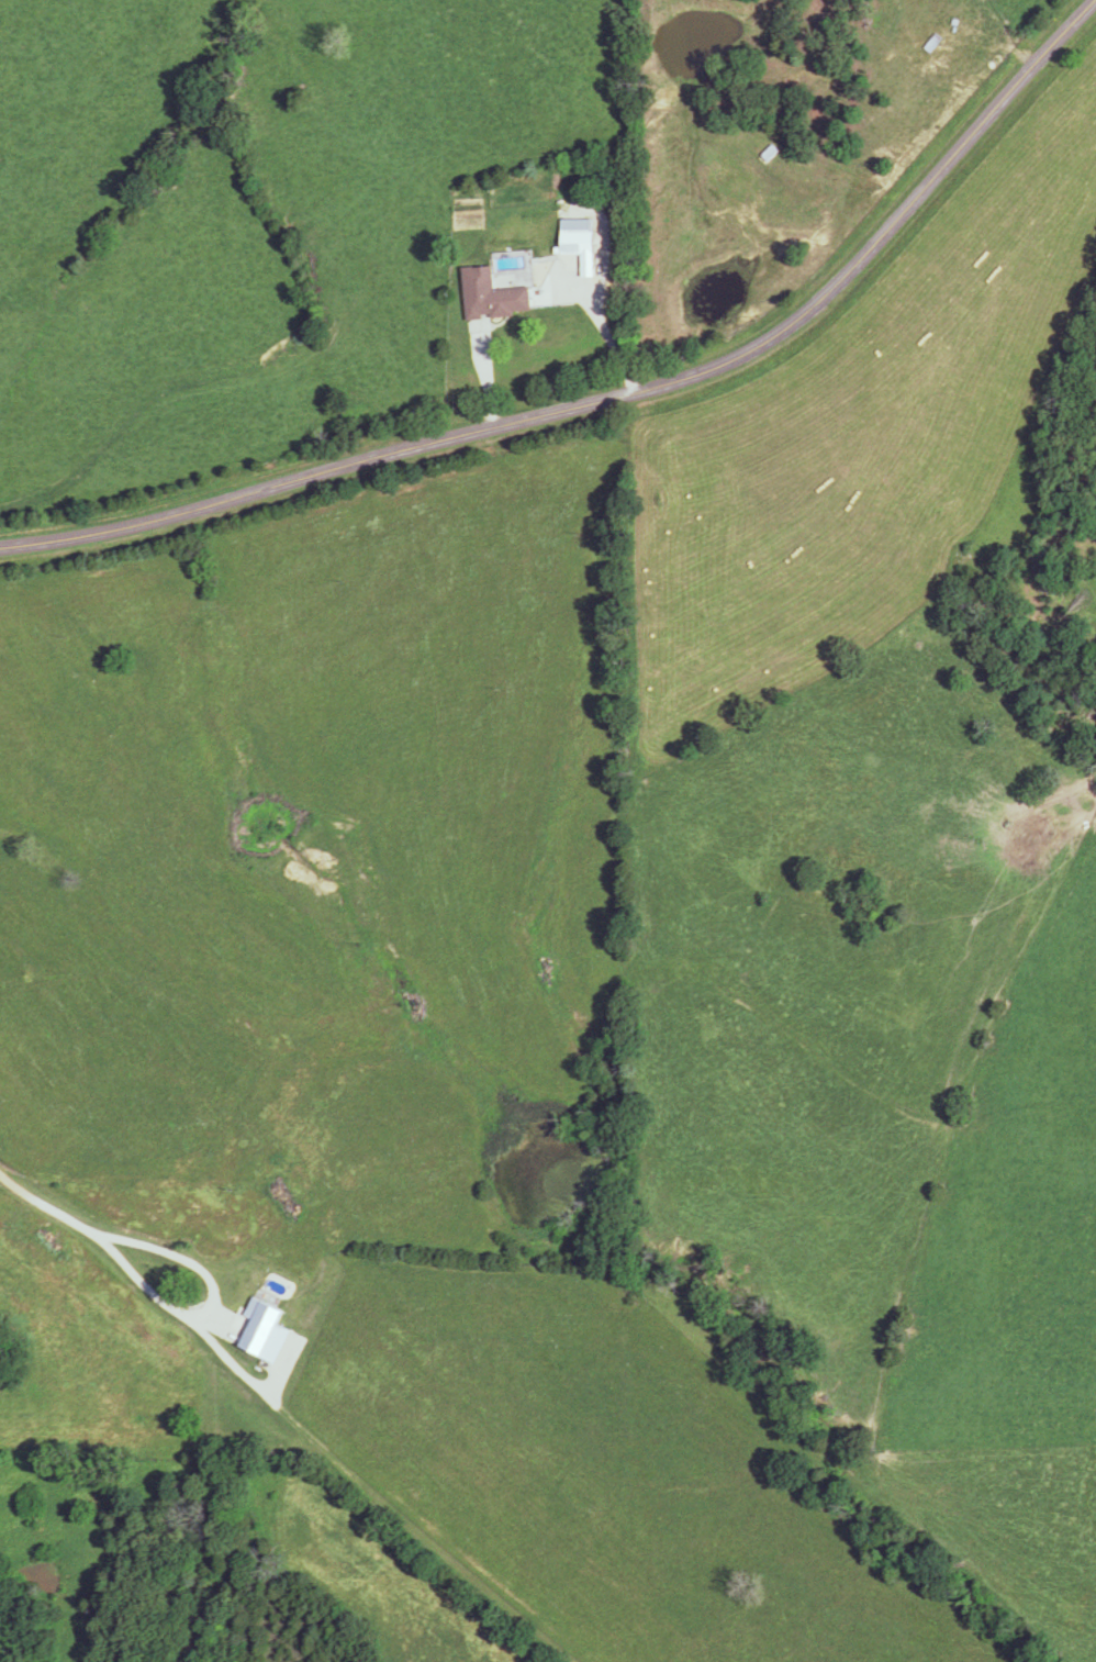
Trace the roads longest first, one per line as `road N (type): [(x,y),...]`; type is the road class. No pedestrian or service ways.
road 1 (tertiary): [(0,548),(85,539),(479,443),(763,355),(841,288),(1095,1)]

